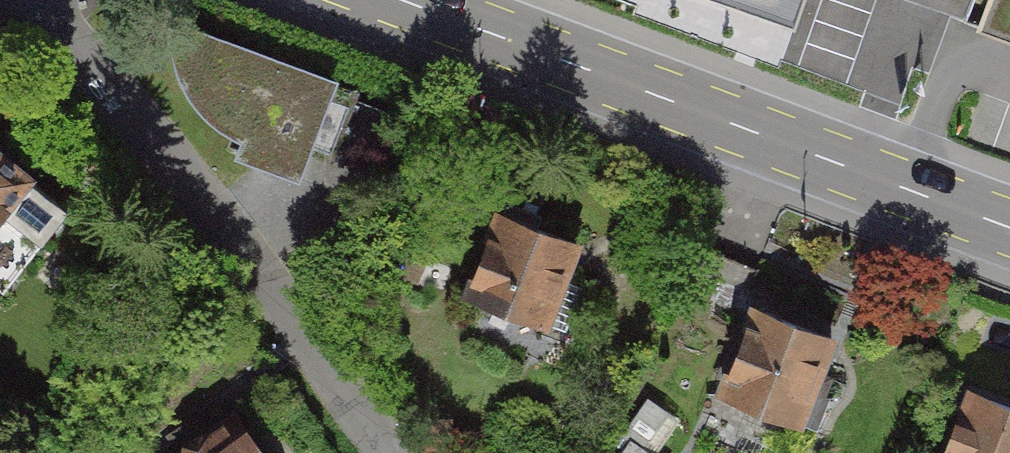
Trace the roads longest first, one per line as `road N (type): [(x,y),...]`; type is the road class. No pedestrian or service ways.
road 1 (tertiary): [(1009,225),(400,0)]
road 2 (residential): [(52,0),(389,452)]

